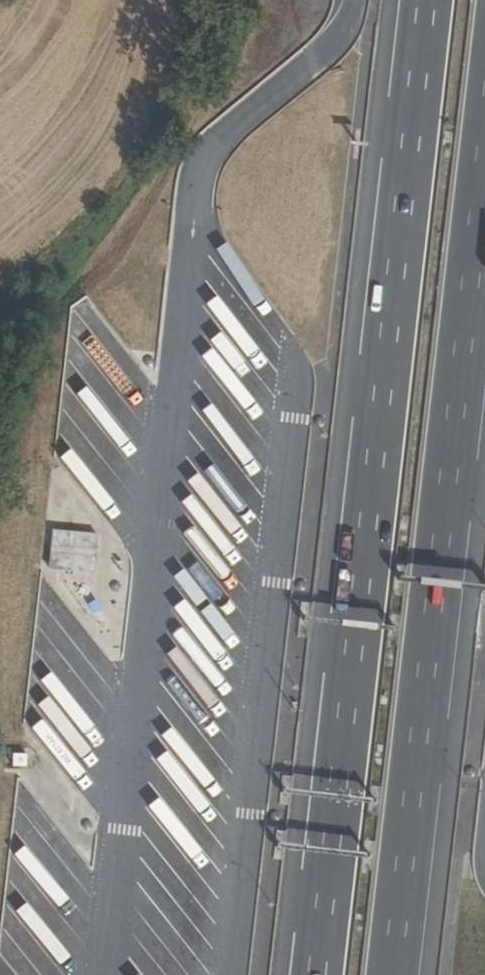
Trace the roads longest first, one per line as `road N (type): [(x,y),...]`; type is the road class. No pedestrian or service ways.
road 1 (motorway): [(427,0),(321,974)]
road 2 (motorway): [(391,974),(484,158)]
road 3 (motorway): [(351,0),(342,28),(309,69),(208,152),(189,224)]

